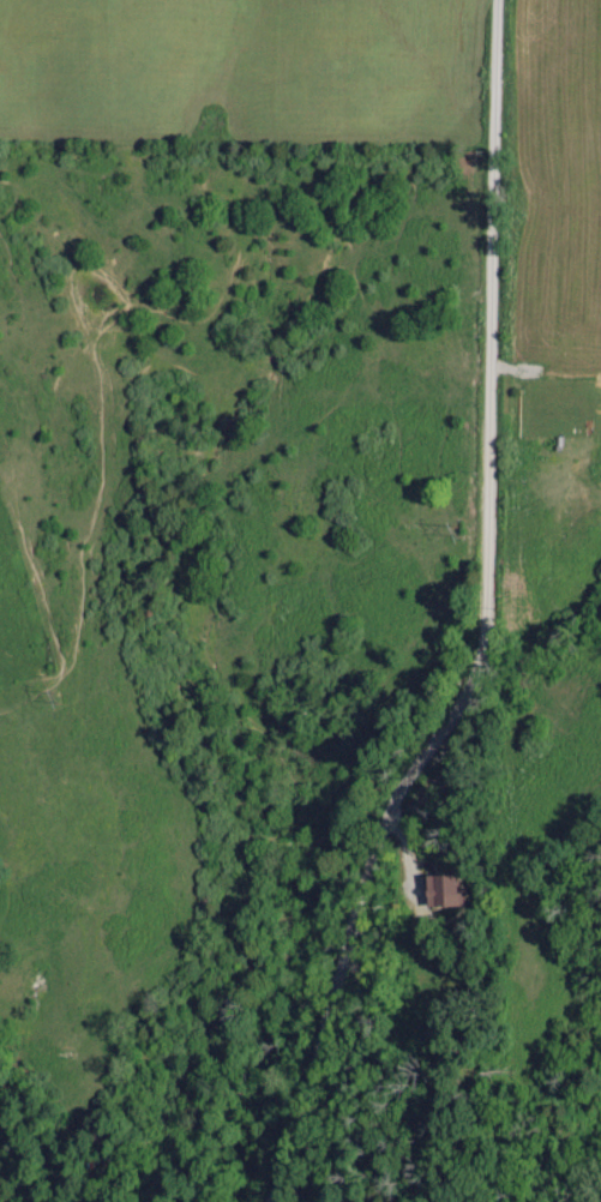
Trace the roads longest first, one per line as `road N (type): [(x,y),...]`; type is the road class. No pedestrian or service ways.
road 1 (residential): [(309,1201),(399,809),(485,665),(493,0)]

